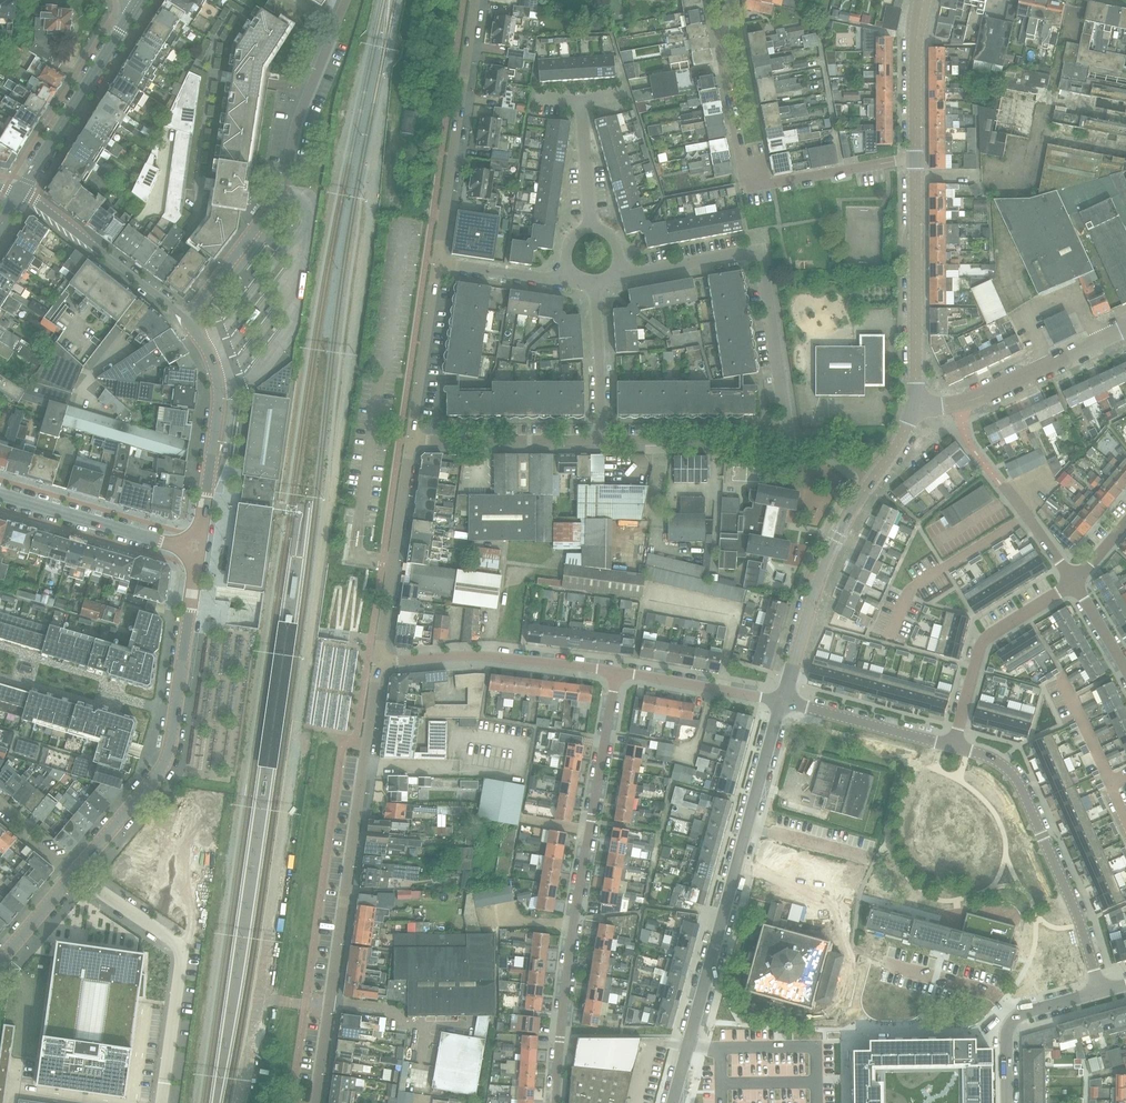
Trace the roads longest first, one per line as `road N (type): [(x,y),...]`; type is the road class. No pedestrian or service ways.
road 1 (residential): [(316,1102),(379,661)]
road 2 (residential): [(616,671),(572,923),(554,1102)]
road 3 (residential): [(673,1102),(782,701)]
road 4 (residential): [(915,158),(748,183),(720,41),(730,0)]
road 5 (unclassified): [(75,872),(166,760),(197,551)]
road 6 (residential): [(791,441),(761,260),(749,253),(613,272)]
road 7 (residential): [(1099,993),(1081,922),(1021,783),(988,756),(953,747)]
road 8 (unclassified): [(75,872),(181,952),(161,1102)]
road 9 (residential): [(436,263),(474,0)]
road 10 (residential): [(916,407),(915,158)]
road 11 (residential): [(782,701),(812,592),(874,479)]
road 12 (tertiary): [(197,551),(220,392),(213,358),(192,320)]
road 13 (residential): [(616,671),(491,656),(379,661)]
road 14 (tertiary): [(22,193),(138,0)]
road 15 (residential): [(379,661),(411,439)]
road 16 (residential): [(953,747),(986,637),(1073,580)]
road 17 (tertiary): [(192,320),(22,193)]
road 18 (residential): [(1073,580),(975,453),(959,405)]
road 19 (tertiary): [(197,551),(0,494)]
road 20 (residential): [(284,192),(297,119),(345,0)]
road 21 (residential): [(598,437),(791,441)]
road 22 (residential): [(411,439),(598,437)]
road 23 (residential): [(959,405),(1125,329)]
road 24 (residential): [(411,439),(436,263)]
road 25 (residential): [(953,747),(782,701)]
road 26 (residential): [(1008,1102),(1008,1025),(1024,1013),(1099,993)]
road 27 (residential): [(782,701),(616,671)]
road 28 (residential): [(915,158),(922,0)]
road 29 (residential): [(192,320),(284,192)]
road 30 (residential): [(598,437),(596,281)]
road 31 (residential): [(572,271),(554,279),(436,263)]
road 32 (residential): [(591,228),(580,91)]

